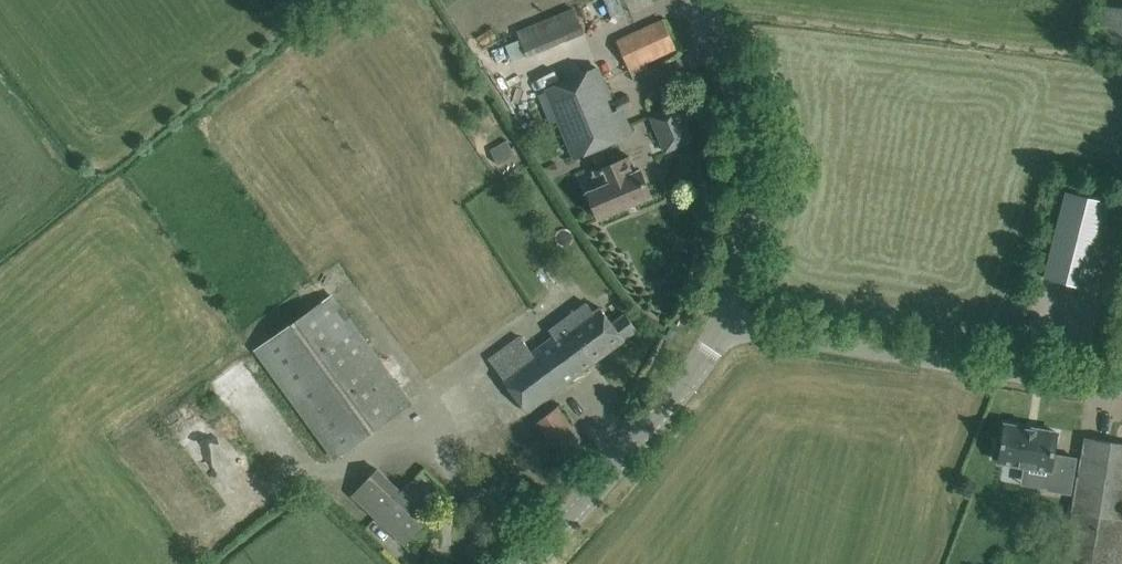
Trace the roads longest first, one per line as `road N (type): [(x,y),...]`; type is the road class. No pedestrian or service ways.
road 1 (unclassified): [(1121,391),(720,327)]
road 2 (tertiary): [(720,327),(742,262),(754,152),(729,70),(691,0)]
road 3 (tertiary): [(526,563),(685,387),(720,327)]

